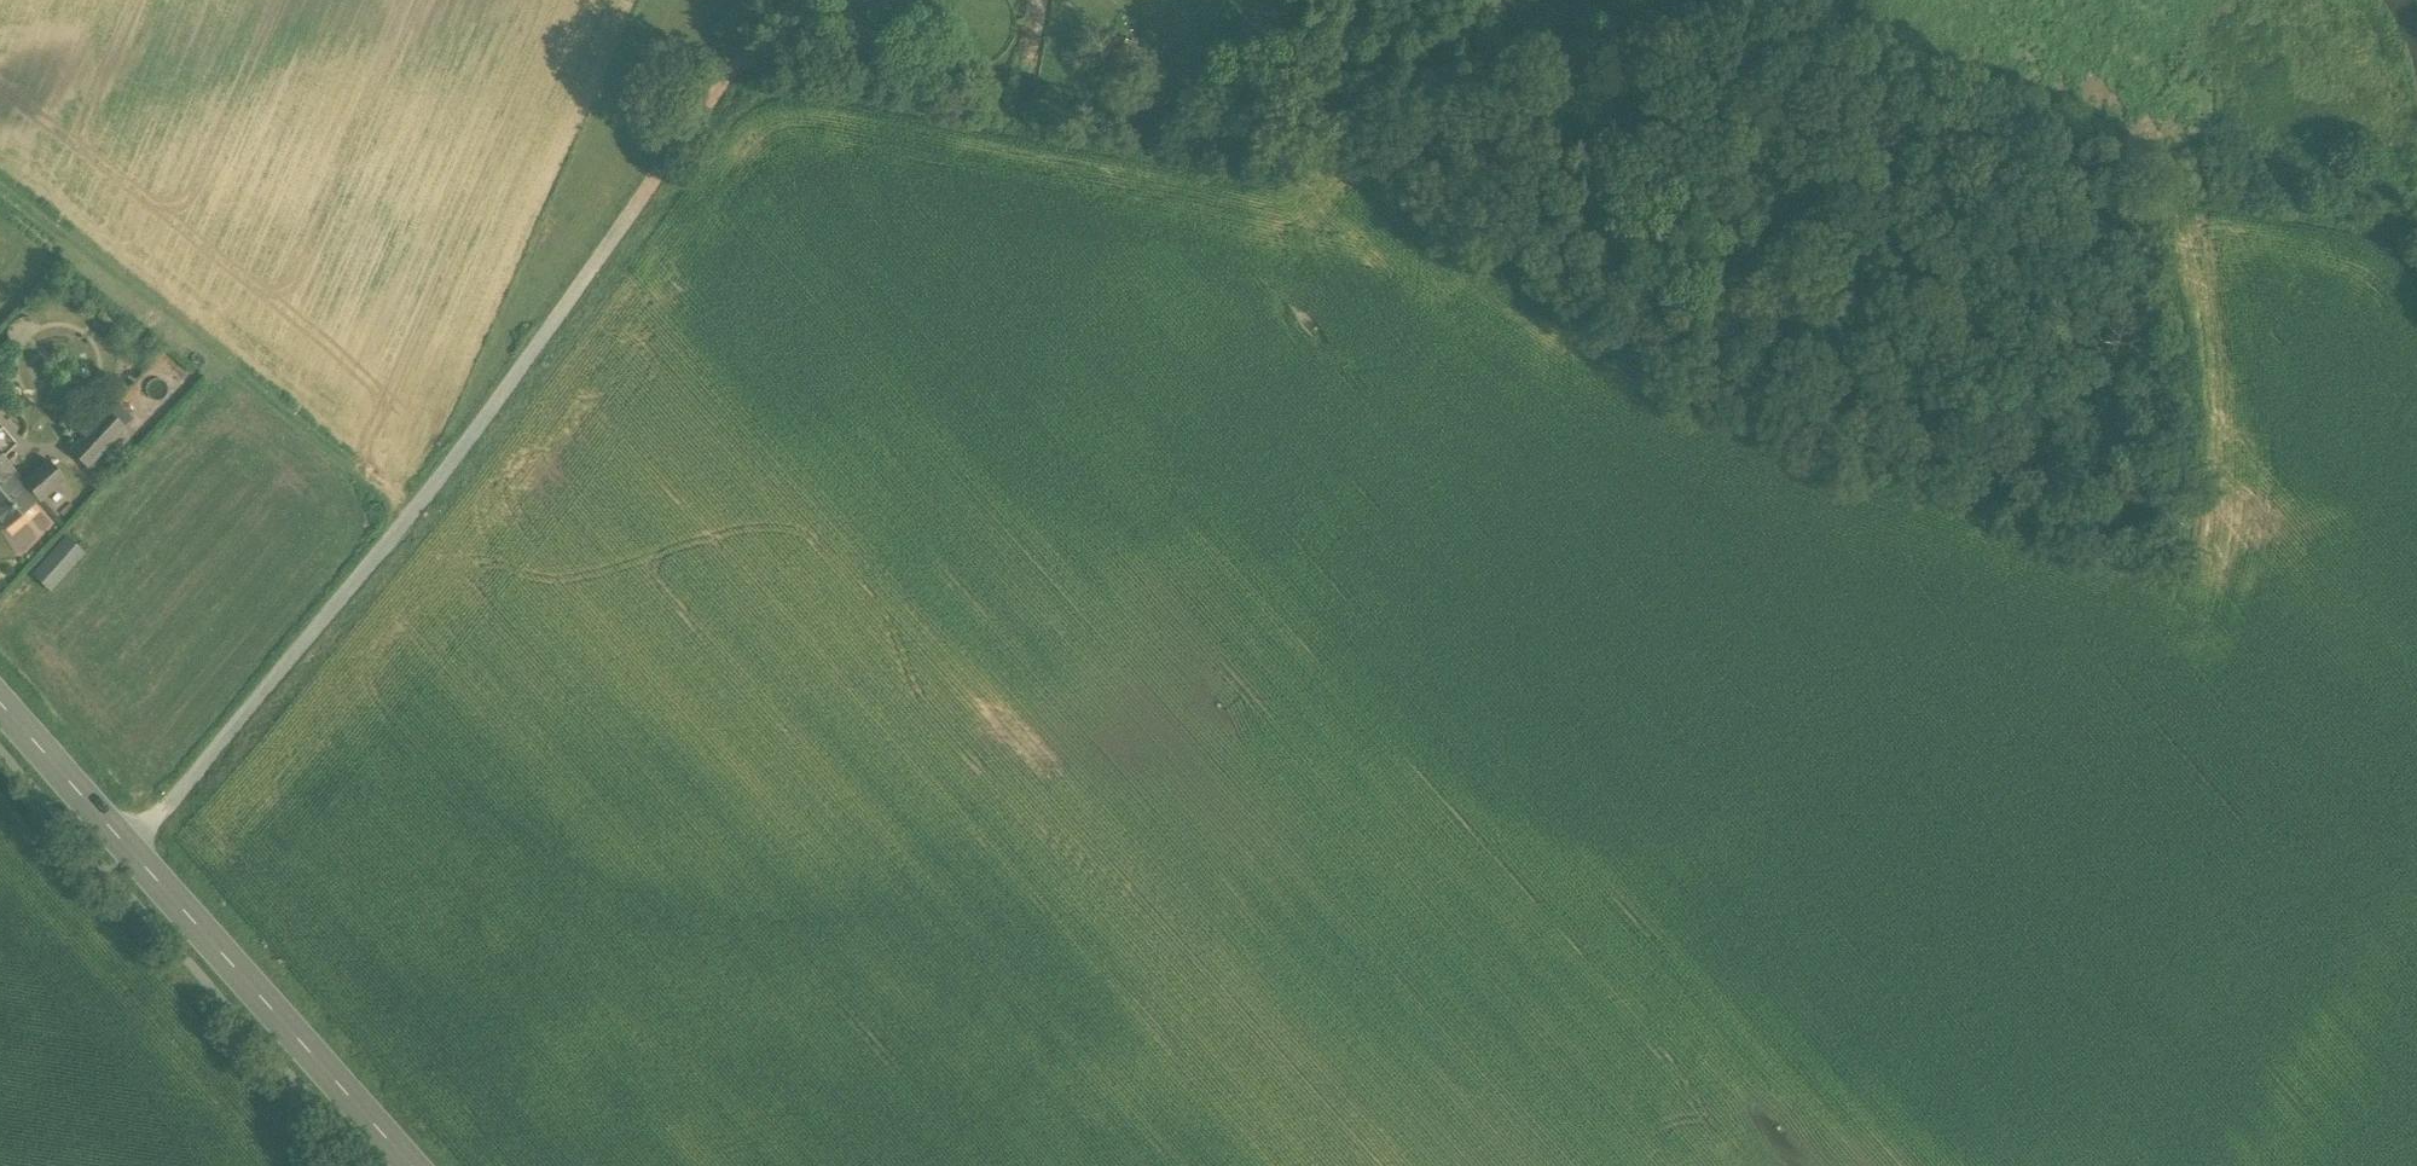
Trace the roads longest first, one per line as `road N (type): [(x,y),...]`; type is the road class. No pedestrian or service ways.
road 1 (track): [(128,851),(534,346),(756,37),(797,0)]
road 2 (tertiary): [(0,708),(410,1165)]
road 3 (track): [(0,196),(180,340)]

